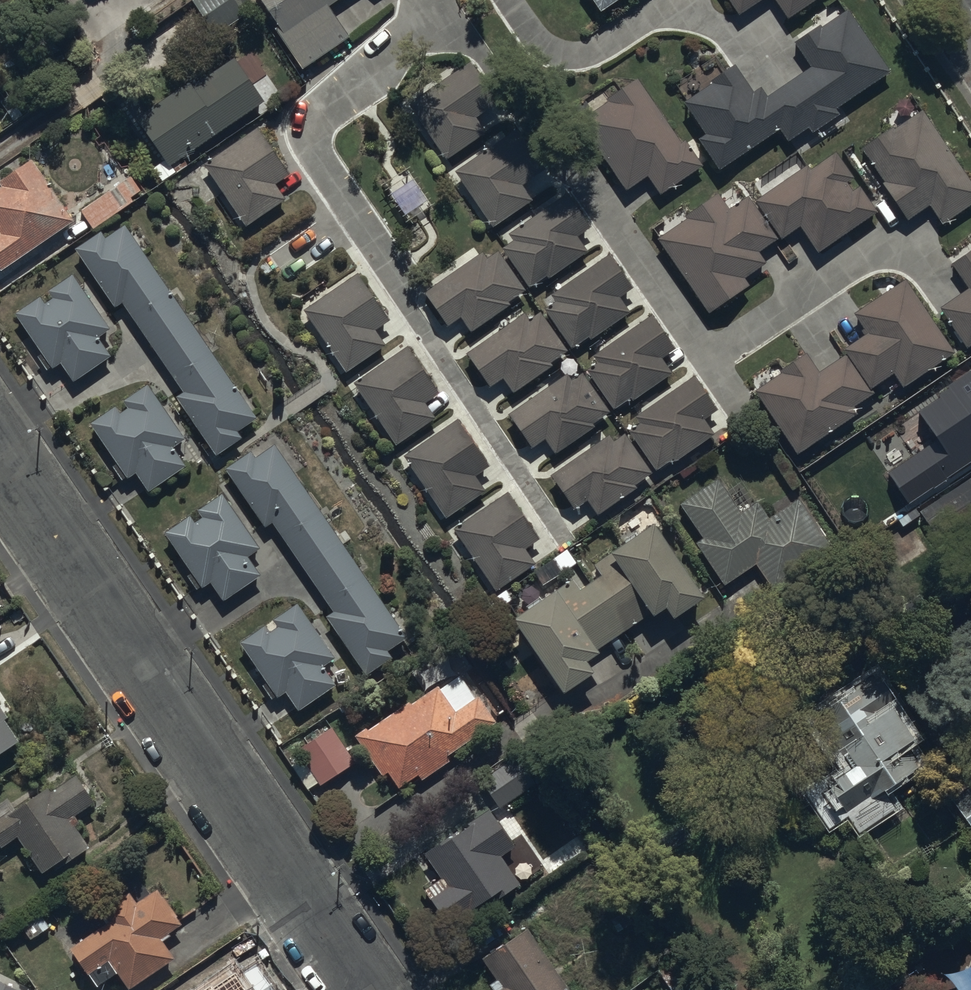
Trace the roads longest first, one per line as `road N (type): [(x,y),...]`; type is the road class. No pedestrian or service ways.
road 1 (residential): [(0,455),(292,879)]
road 2 (residential): [(709,626),(614,689),(554,708),(292,879)]
road 3 (residential): [(292,879),(367,989)]

